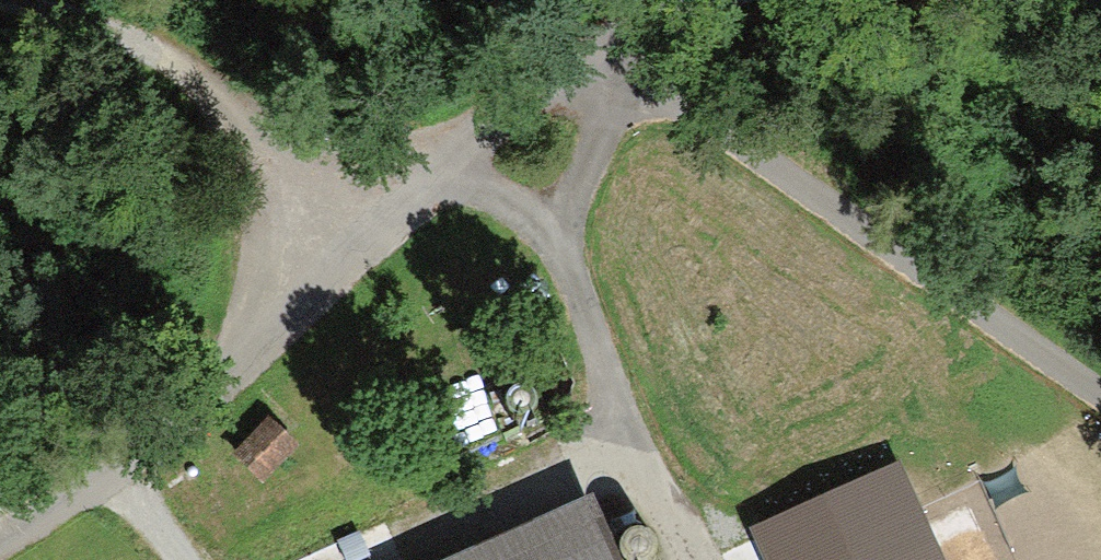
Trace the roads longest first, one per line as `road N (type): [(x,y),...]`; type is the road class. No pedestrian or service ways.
road 1 (track): [(1100,377),(612,31),(549,74),(445,169)]
road 2 (unclassified): [(0,543),(262,350),(445,169)]
road 3 (track): [(355,263),(185,68),(120,30),(0,2)]
road 4 (track): [(628,411),(563,222),(445,169)]
road 5 (track): [(563,222),(642,48)]

